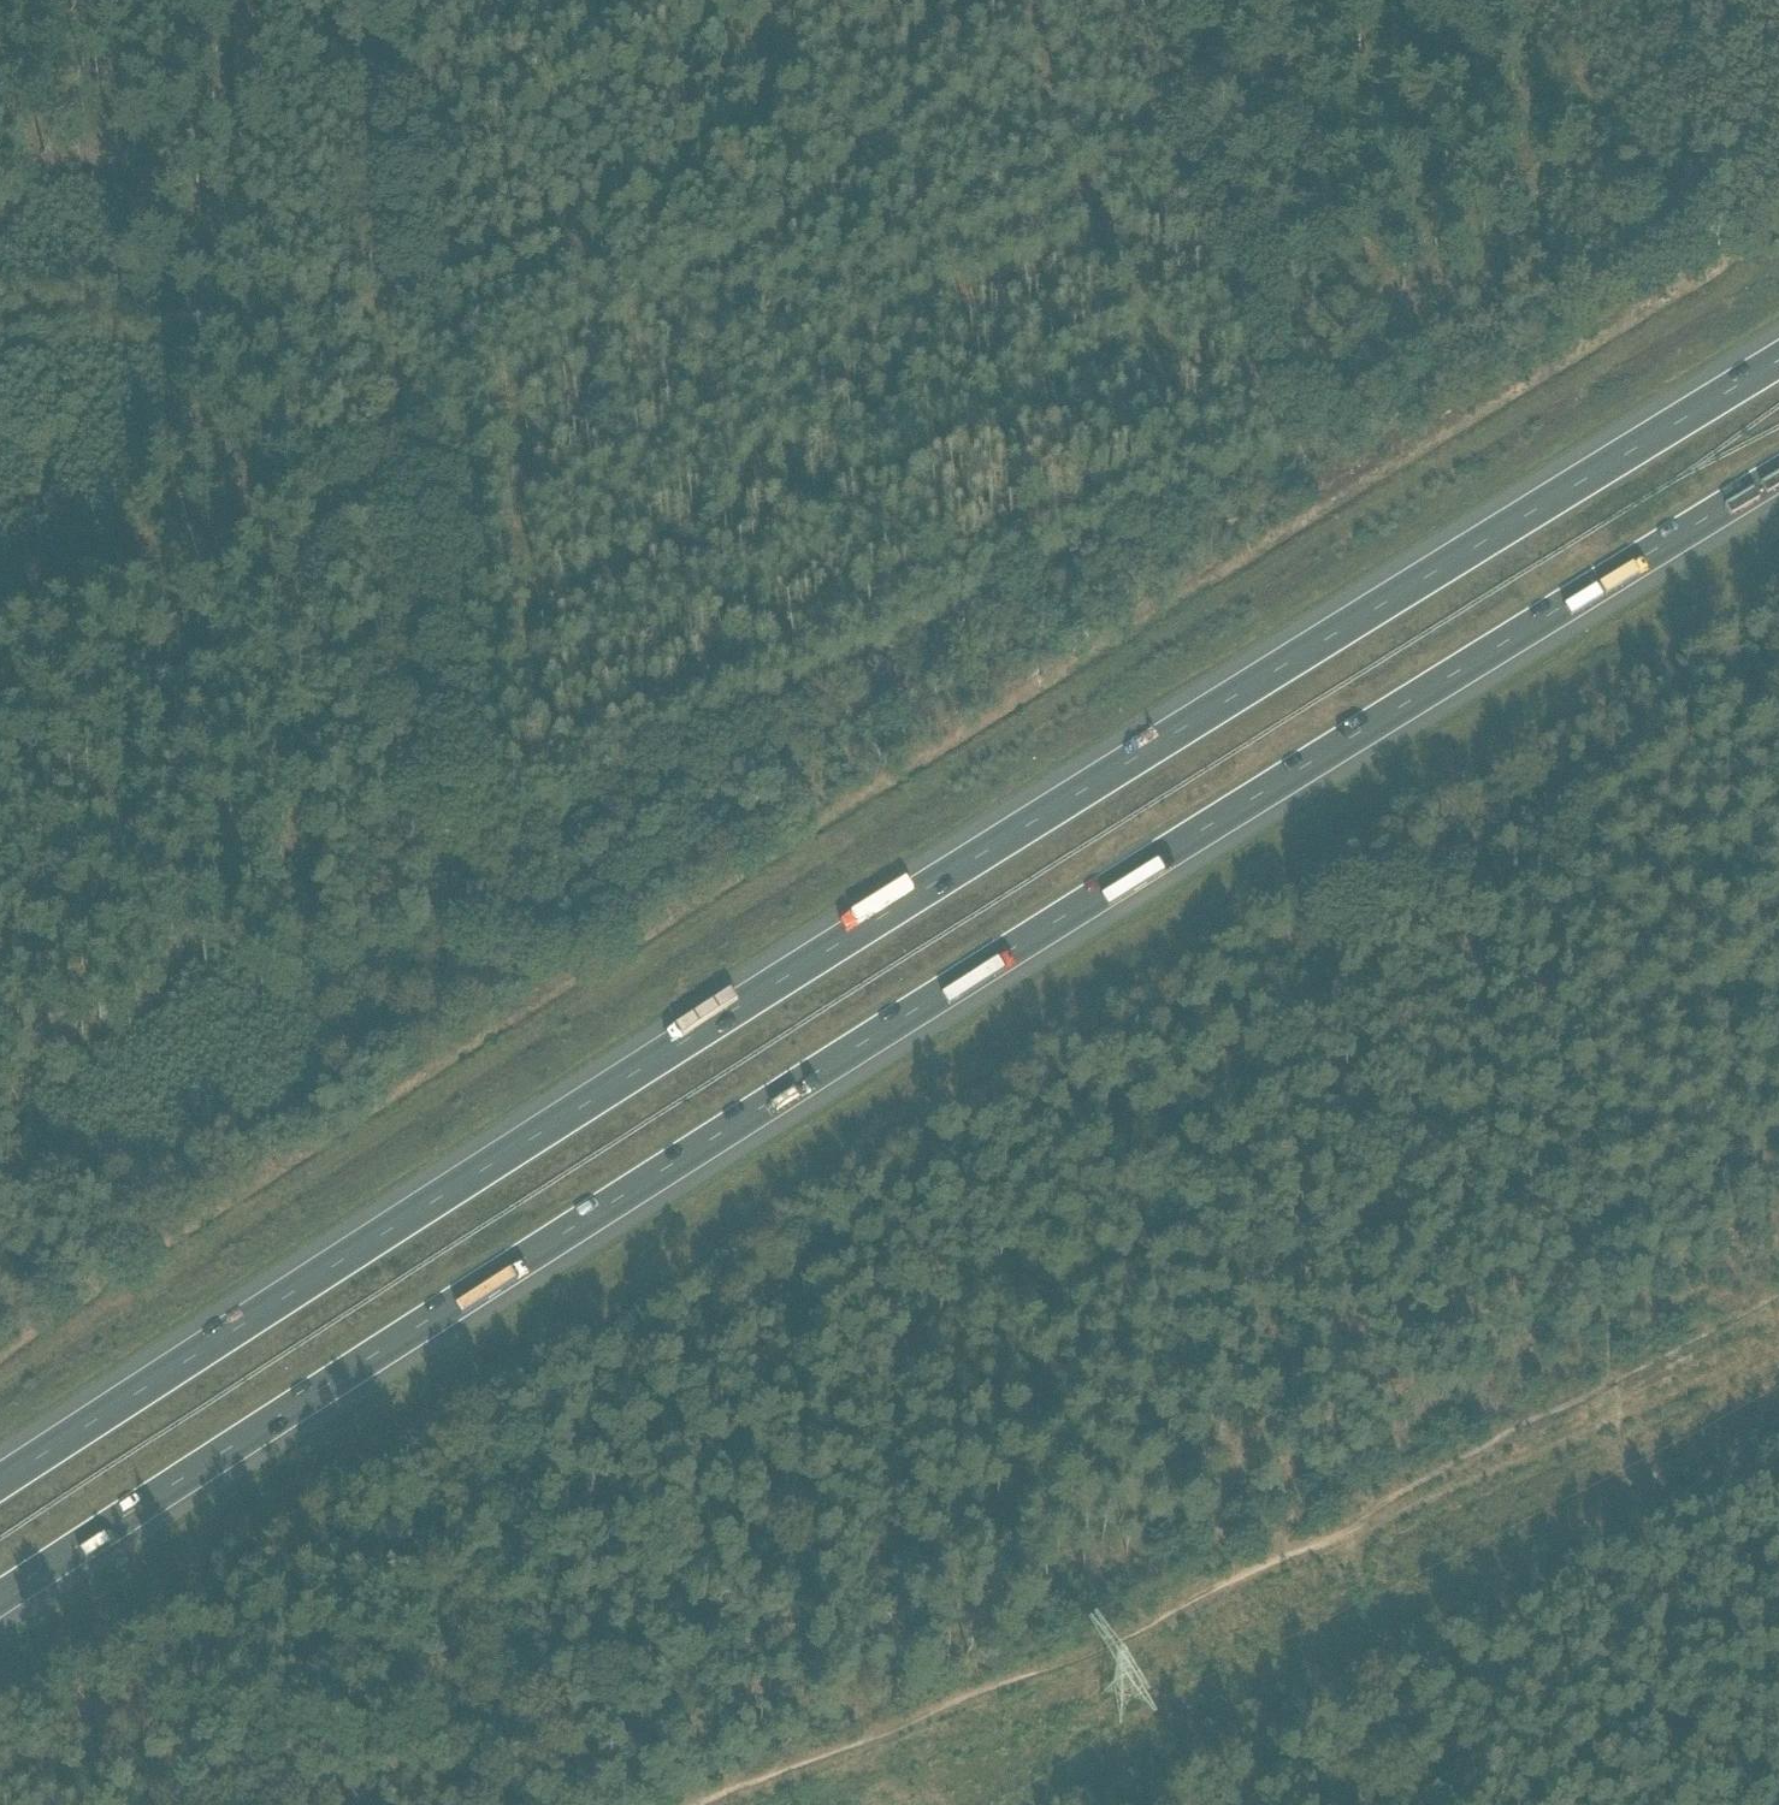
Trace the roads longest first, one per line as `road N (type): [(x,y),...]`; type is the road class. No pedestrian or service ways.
road 1 (track): [(0,1183),(148,1201),(320,1090),(435,994),(469,885),(1301,481),(1289,417),(1300,408),(1426,366),(1470,338),(1629,276),(1672,243),(1689,141),(1683,101),(1640,0)]
road 2 (motorway): [(1778,367),(1063,810),(0,1490)]
road 3 (motorway): [(0,1604),(1119,890),(1778,481)]
road 4 (track): [(373,0),(407,329),(0,318)]

